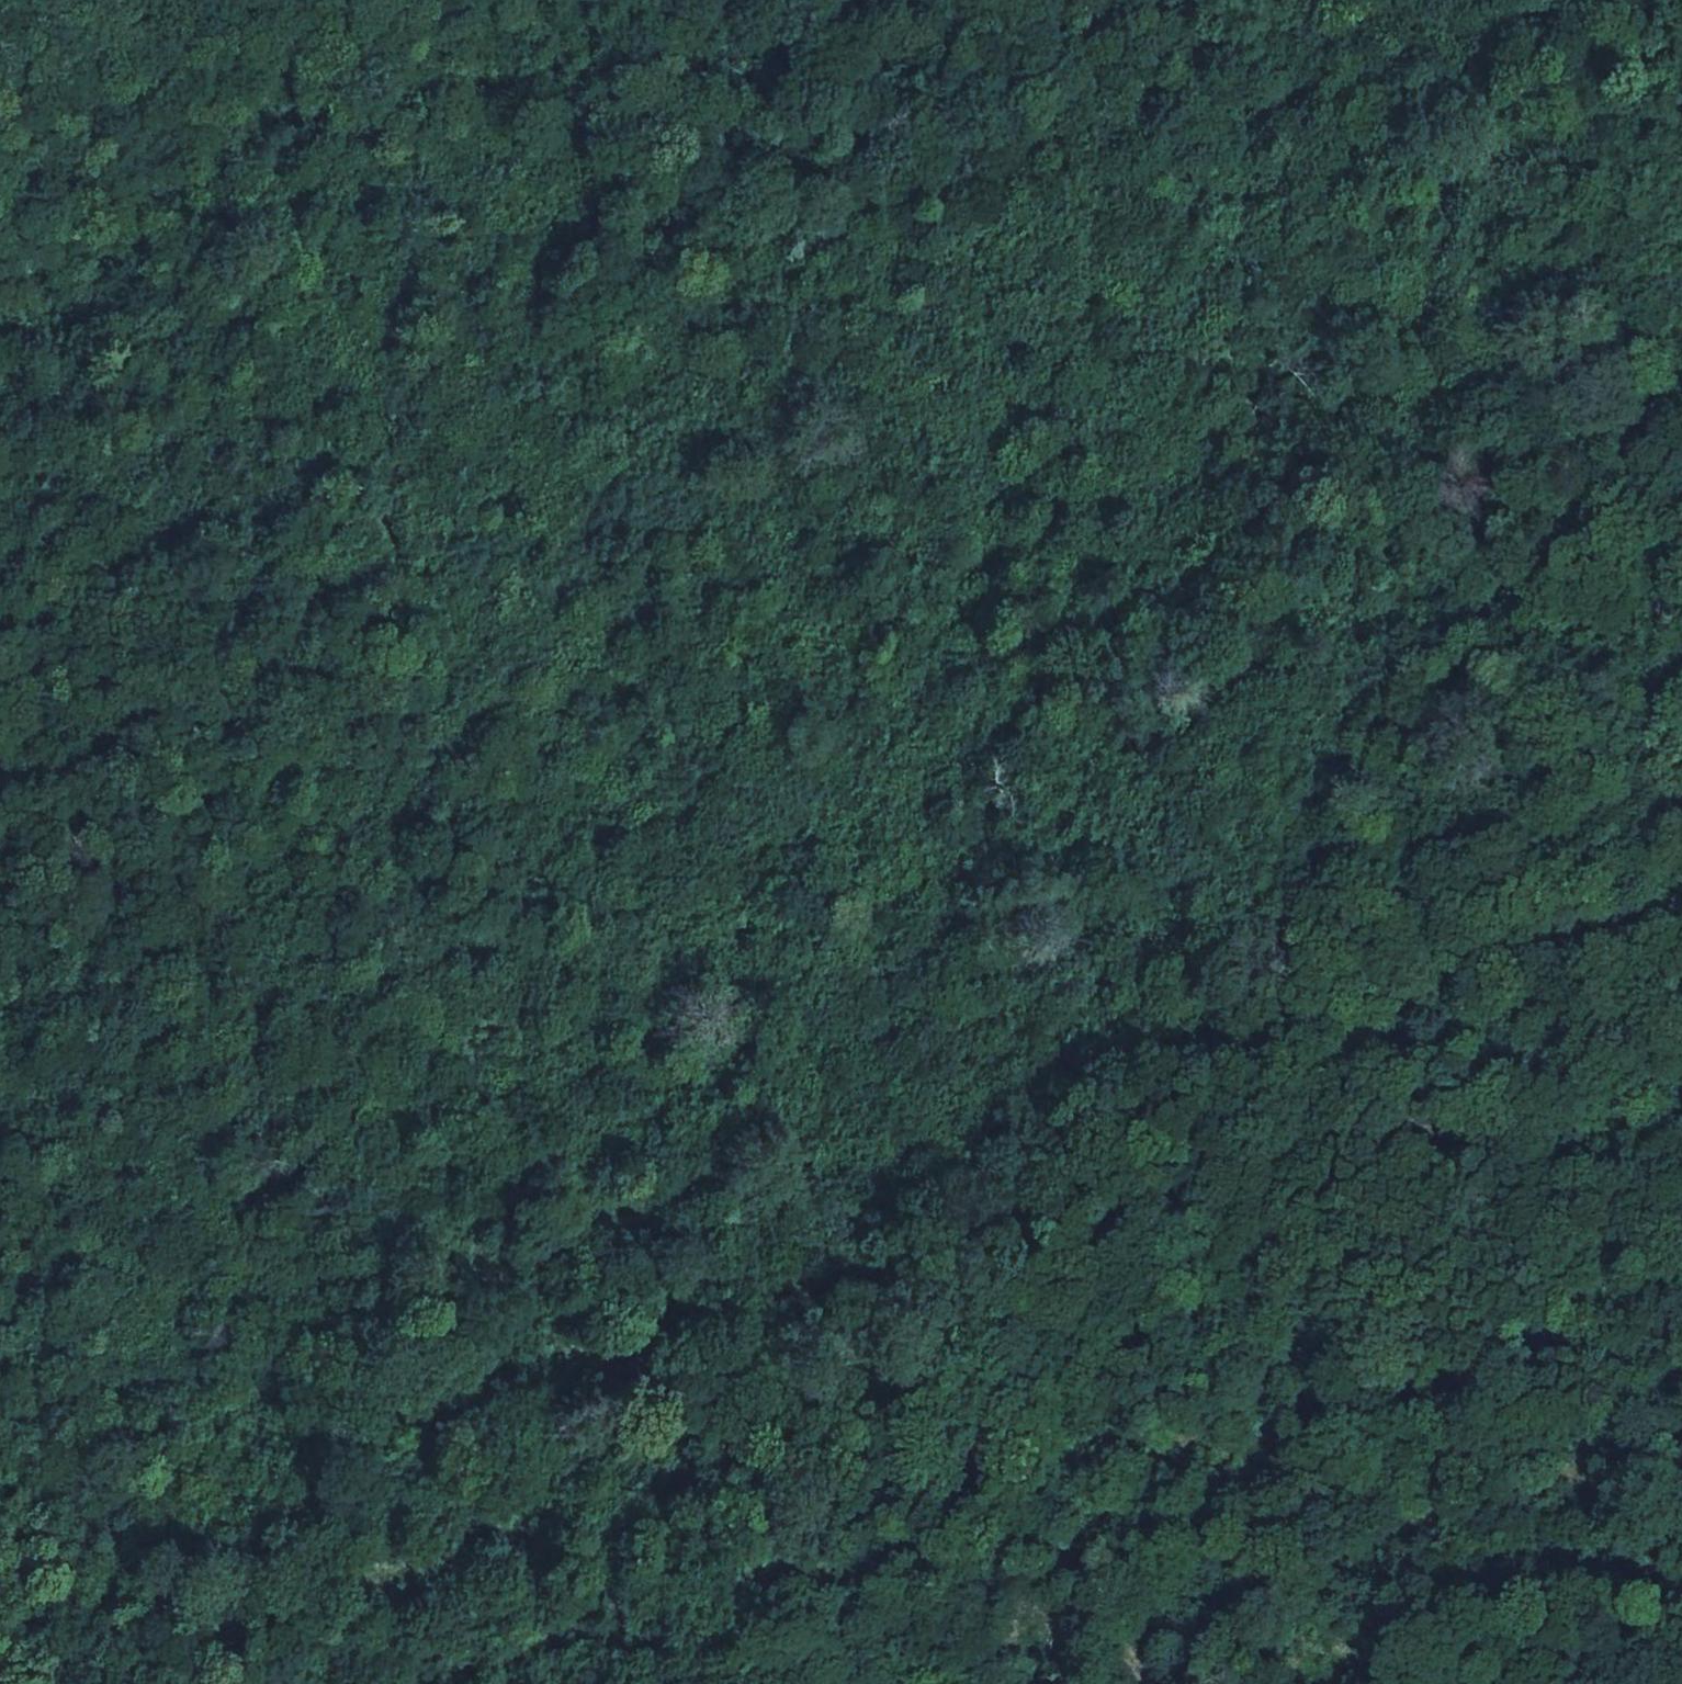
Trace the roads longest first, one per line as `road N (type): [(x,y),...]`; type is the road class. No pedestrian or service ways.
road 1 (track): [(1306,0),(1135,75),(904,54),(647,82),(506,45),(372,54),(253,130),(50,344),(0,358)]

